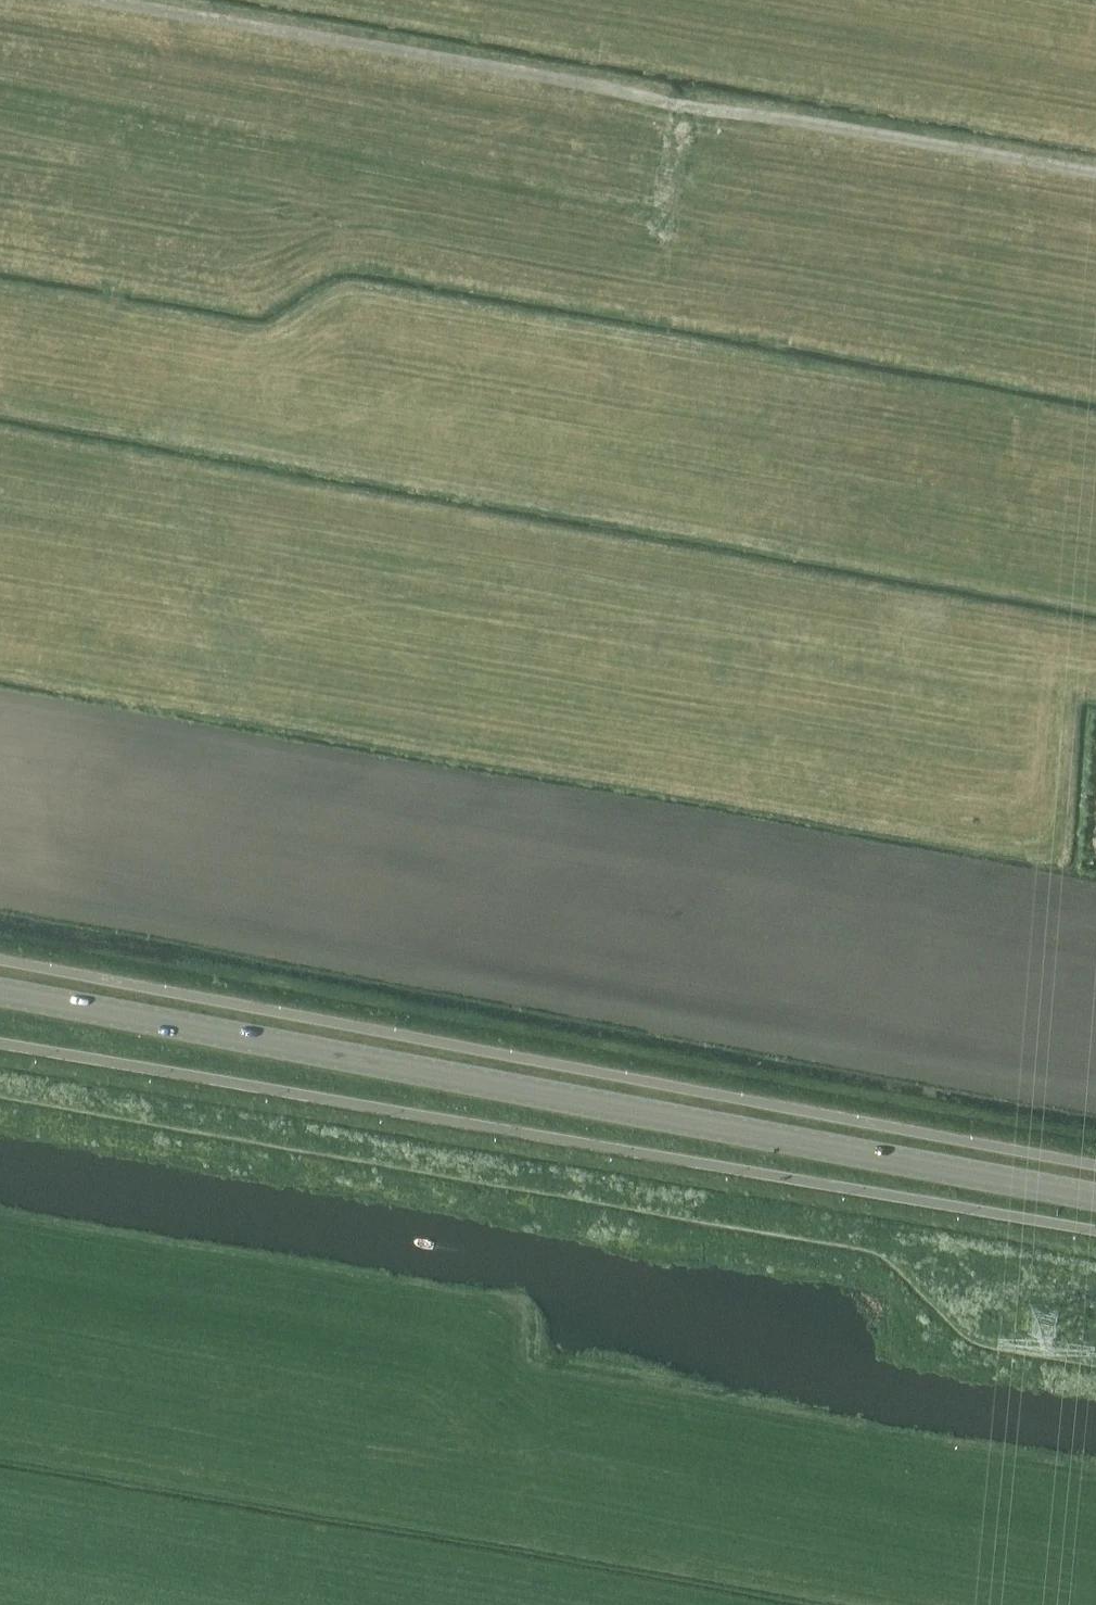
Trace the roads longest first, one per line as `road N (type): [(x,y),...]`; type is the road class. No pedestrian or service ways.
road 1 (secondary): [(1095,1197),(0,993)]
road 2 (track): [(1095,177),(93,0)]

